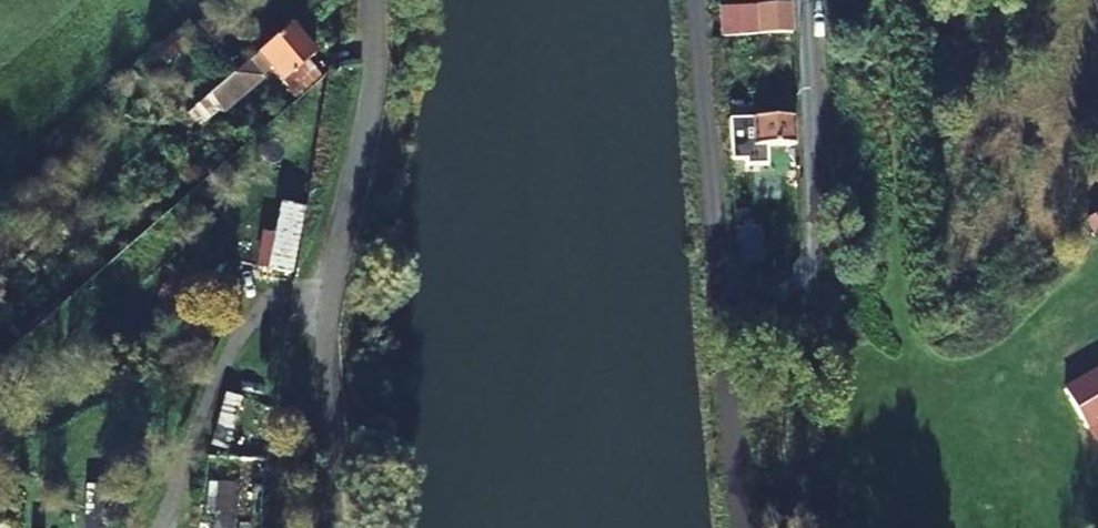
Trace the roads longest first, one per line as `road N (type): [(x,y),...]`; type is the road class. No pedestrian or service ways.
road 1 (residential): [(805,0),(811,265),(802,282),(764,294),(718,267)]
road 2 (unclassified): [(699,0),(718,267)]

